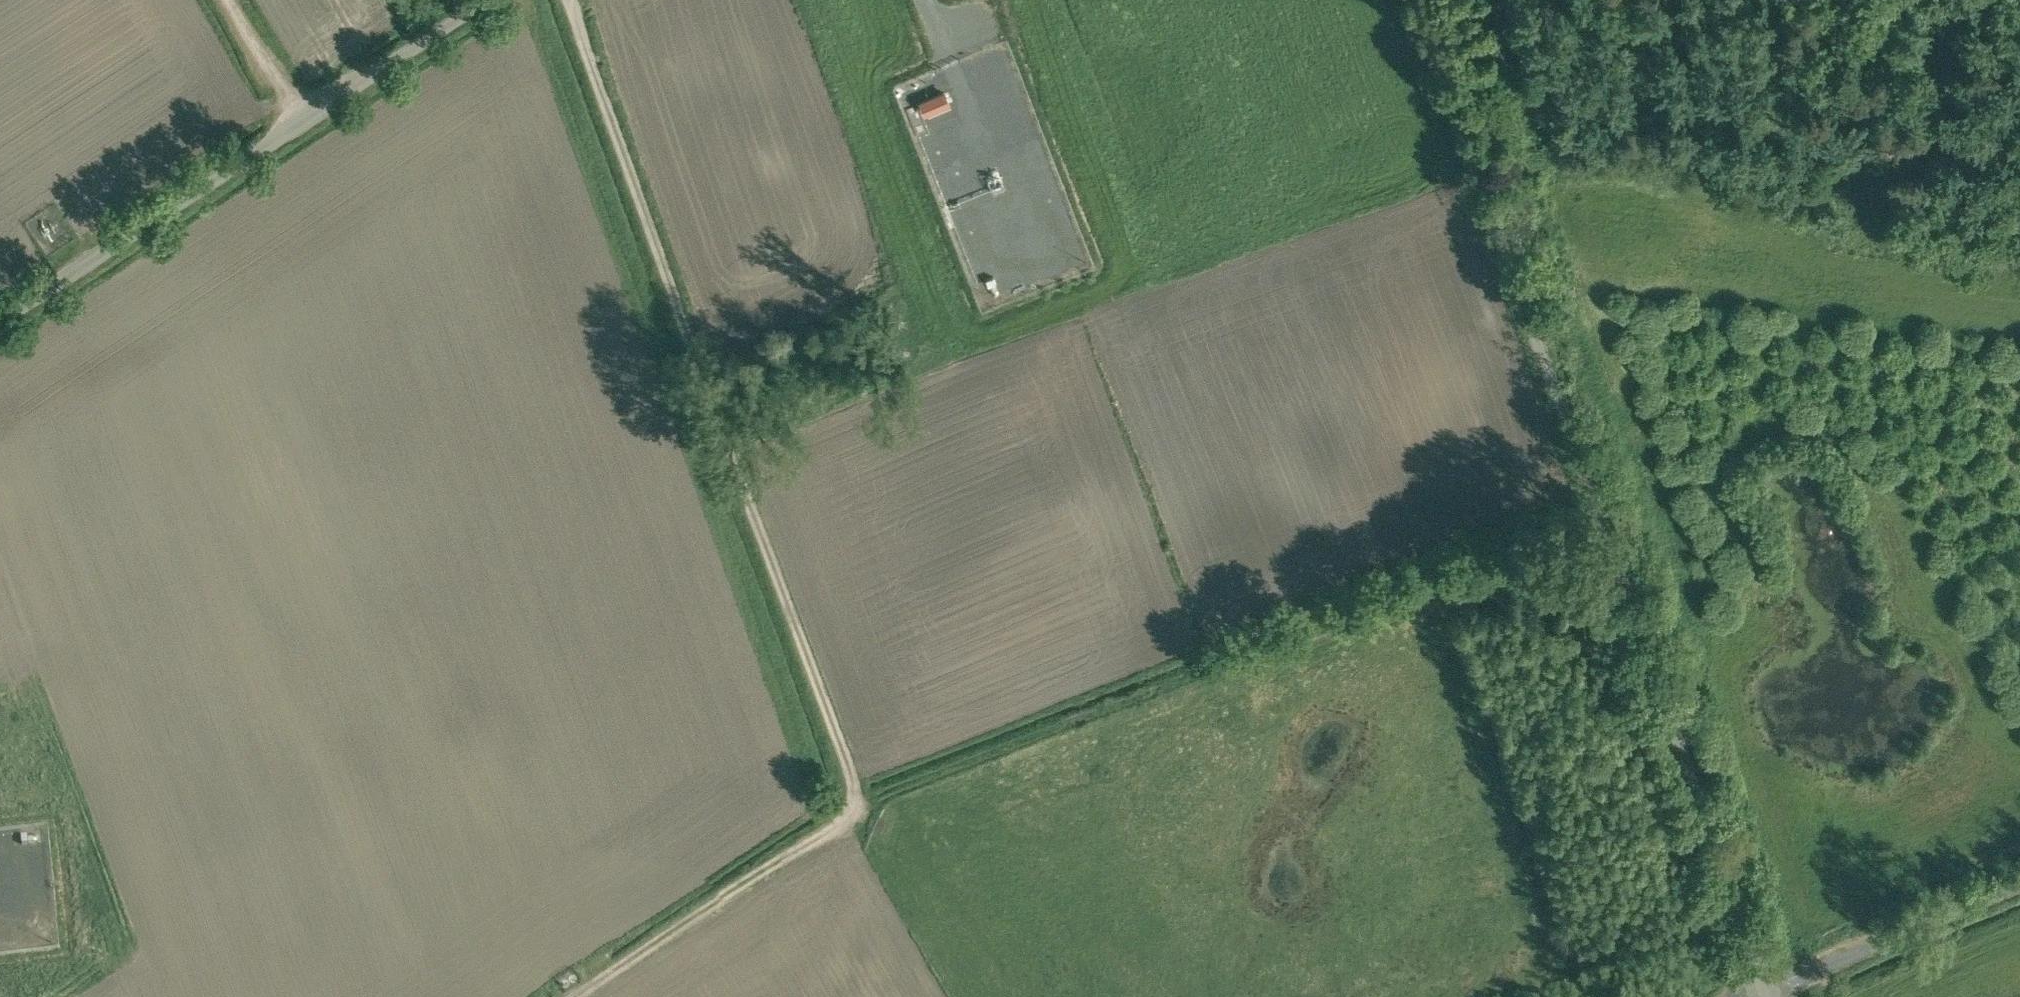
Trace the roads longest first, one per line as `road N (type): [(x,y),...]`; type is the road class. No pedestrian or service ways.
road 1 (unclassified): [(1782,996),(1416,0)]
road 2 (unclassified): [(457,0),(0,307)]
road 3 (track): [(1777,983),(2019,883)]
road 4 (track): [(298,105),(227,0)]

